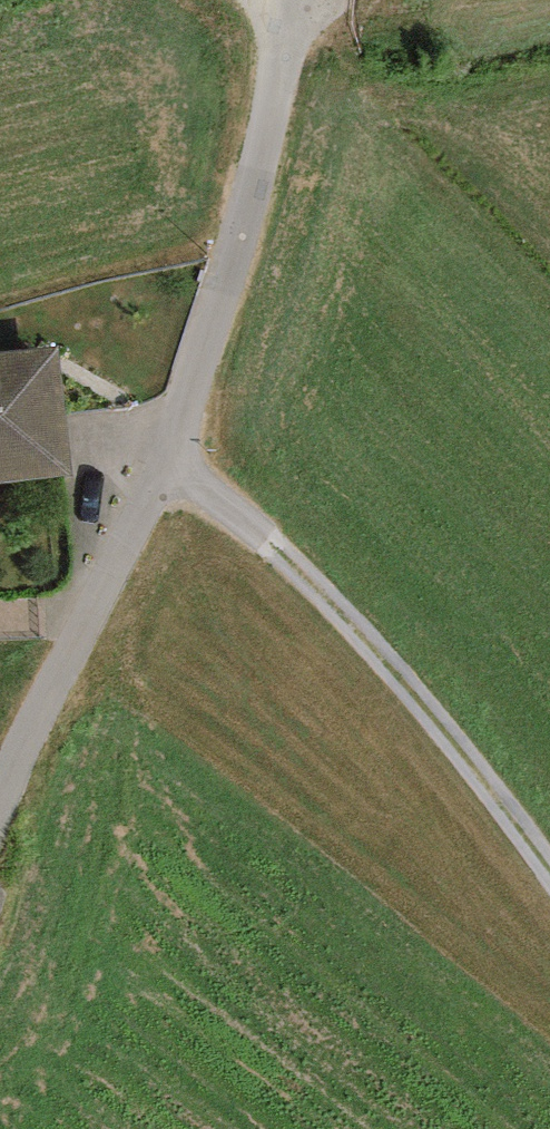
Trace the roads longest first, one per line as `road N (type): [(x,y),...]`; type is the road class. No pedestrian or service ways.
road 1 (residential): [(315,0),(165,459),(0,806)]
road 2 (track): [(165,459),(394,664),(549,883)]

